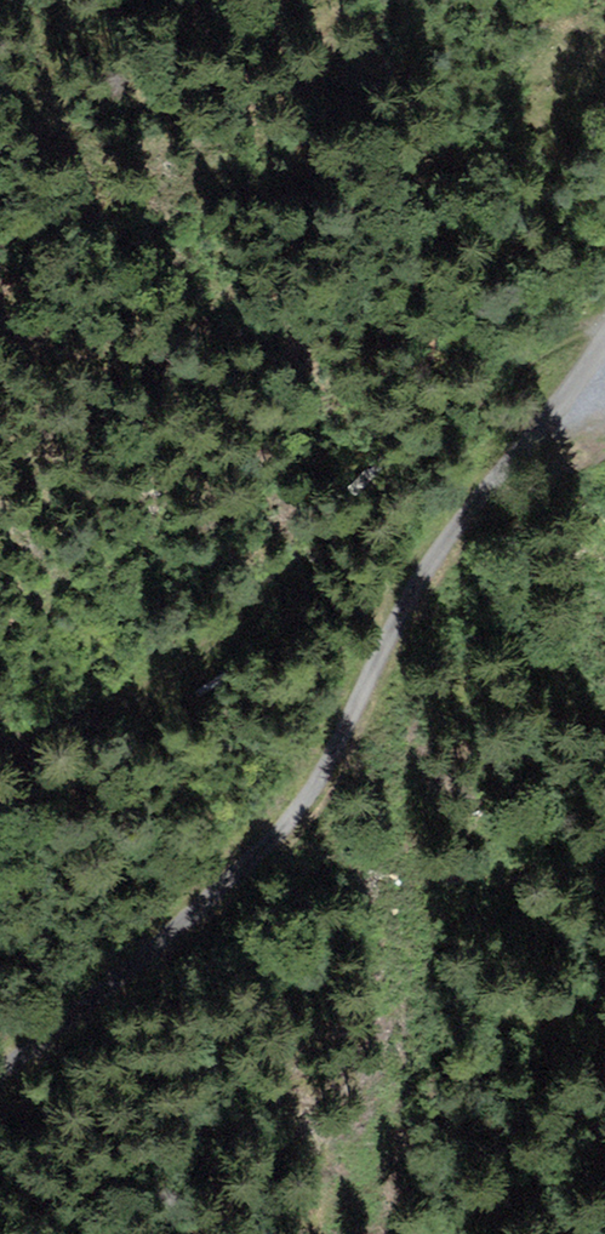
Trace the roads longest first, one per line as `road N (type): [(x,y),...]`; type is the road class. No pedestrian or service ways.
road 1 (track): [(604,360),(458,528),(369,721),(188,923),(0,1060)]
road 2 (track): [(604,339),(575,341),(539,359),(416,450),(169,676),(94,717),(0,744)]

